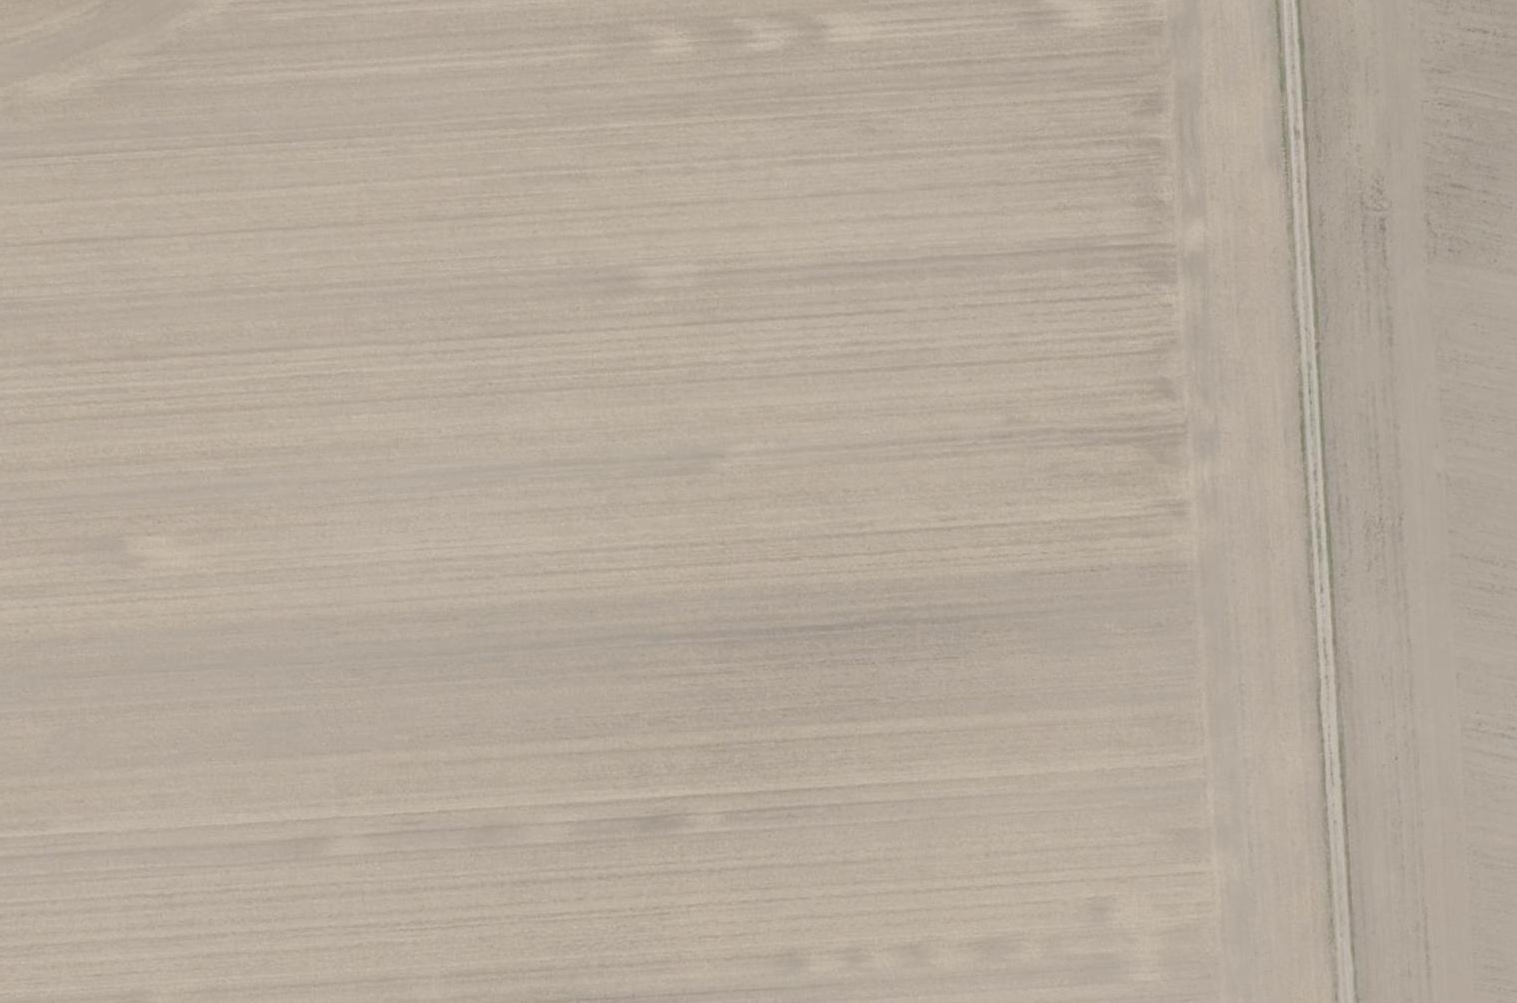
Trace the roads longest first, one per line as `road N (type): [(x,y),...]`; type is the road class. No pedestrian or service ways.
road 1 (track): [(1288,0),(1346,1002)]

